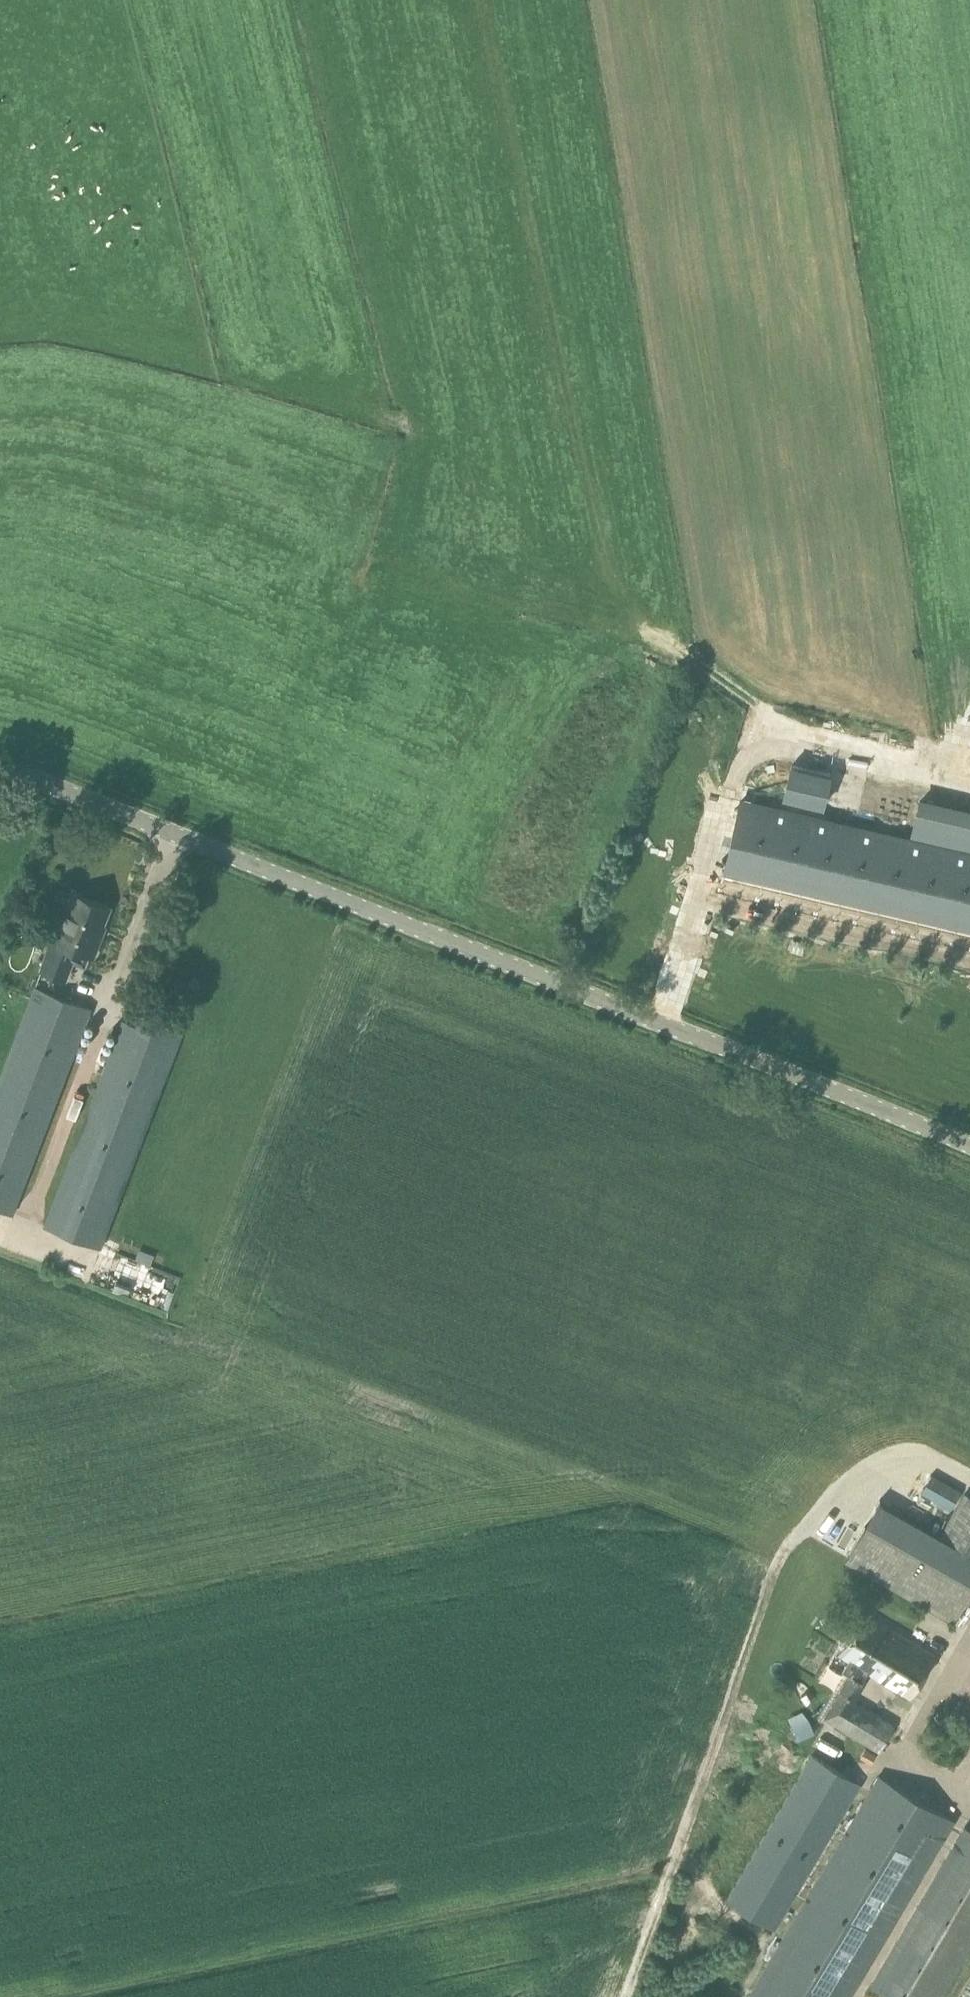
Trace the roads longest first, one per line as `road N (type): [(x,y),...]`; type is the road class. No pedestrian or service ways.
road 1 (unclassified): [(969,1145),(0,768)]

